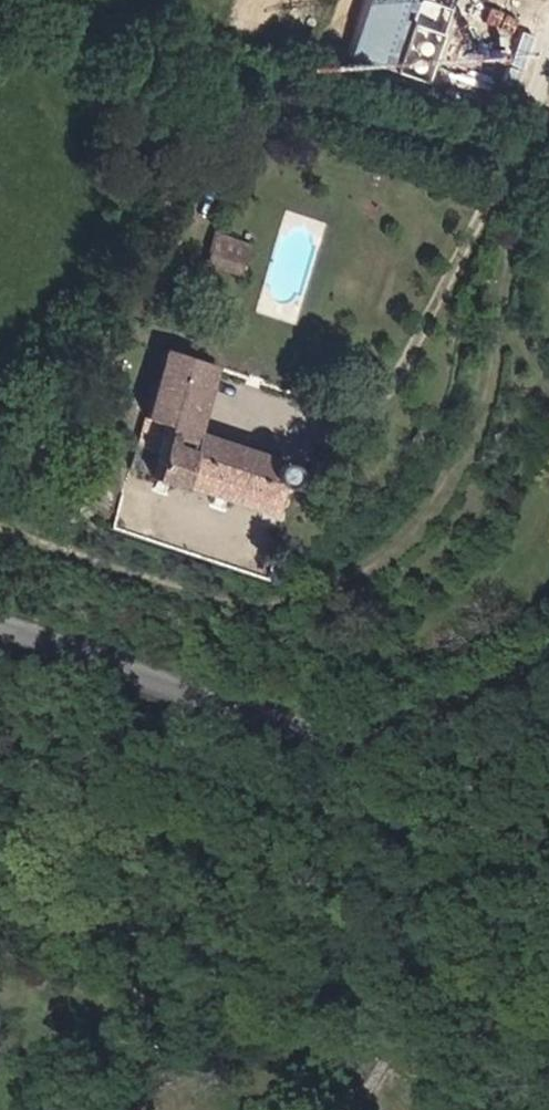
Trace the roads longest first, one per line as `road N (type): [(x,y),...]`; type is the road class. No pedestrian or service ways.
road 1 (track): [(0,525),(265,603),(326,593),(420,537),(481,436),(537,134)]
road 2 (tertiary): [(0,627),(283,726),(351,737),(404,736),(469,713),(548,665)]
road 3 (track): [(548,120),(537,134),(447,124),(81,0)]

